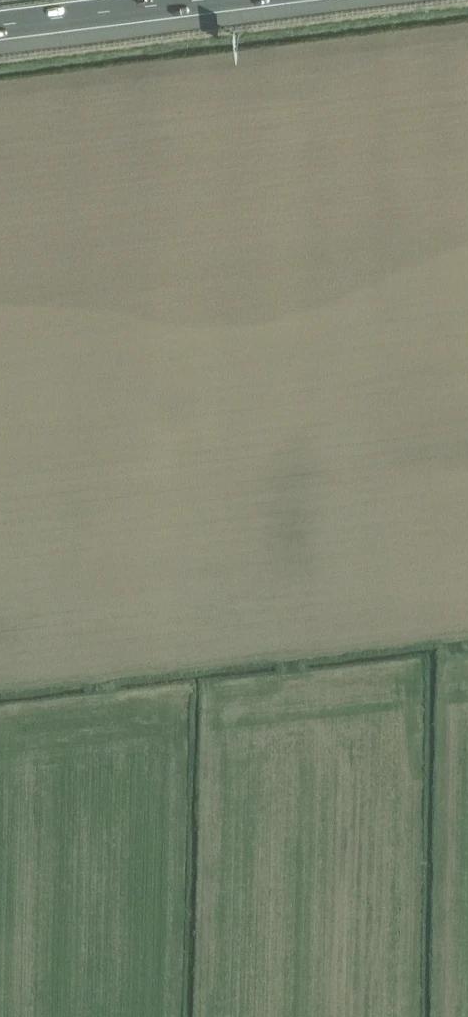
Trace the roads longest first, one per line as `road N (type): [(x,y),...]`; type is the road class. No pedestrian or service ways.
road 1 (motorway): [(0,26),(205,0)]

